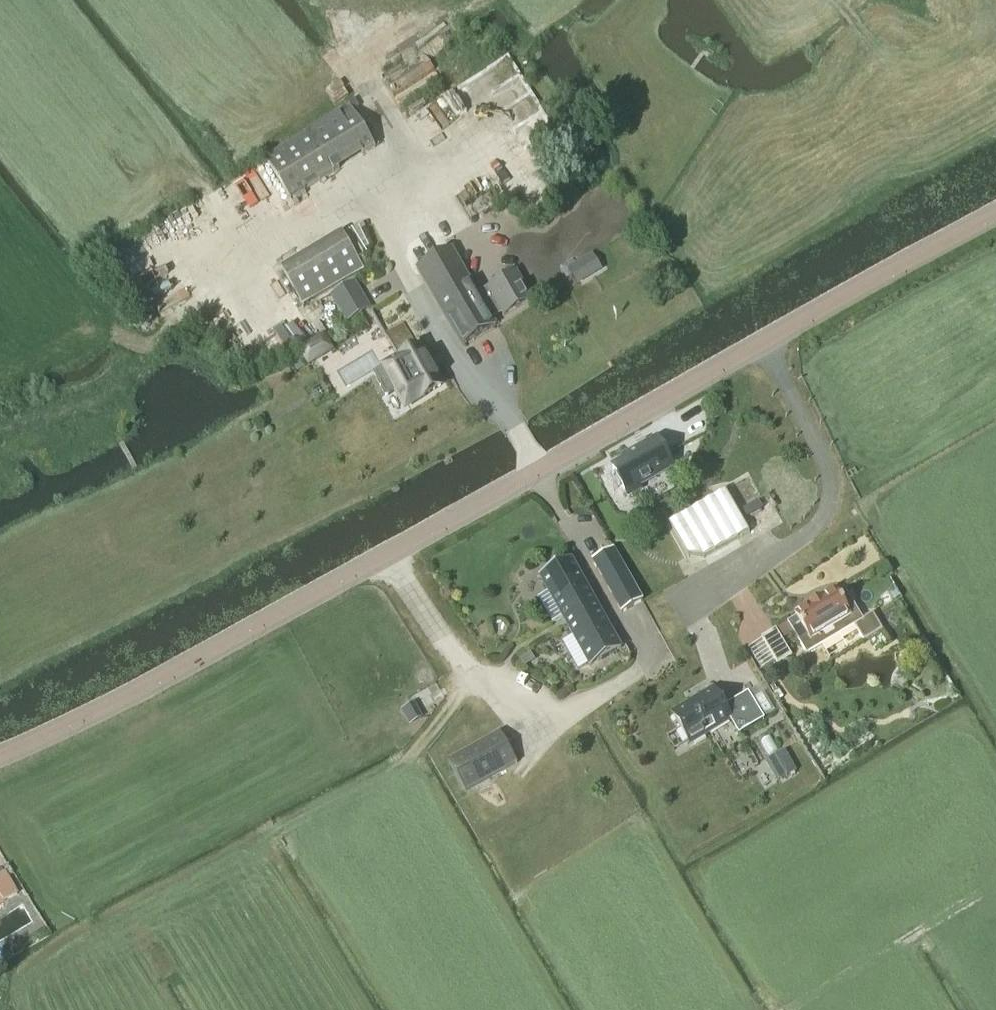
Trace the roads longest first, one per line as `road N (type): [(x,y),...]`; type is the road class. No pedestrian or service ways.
road 1 (tertiary): [(0,754),(146,686),(995,213)]
road 2 (track): [(470,674),(457,701),(377,782),(86,934)]
road 3 (track): [(786,1009),(995,884)]
road 4 (track): [(995,22),(914,52),(889,52),(833,0)]

